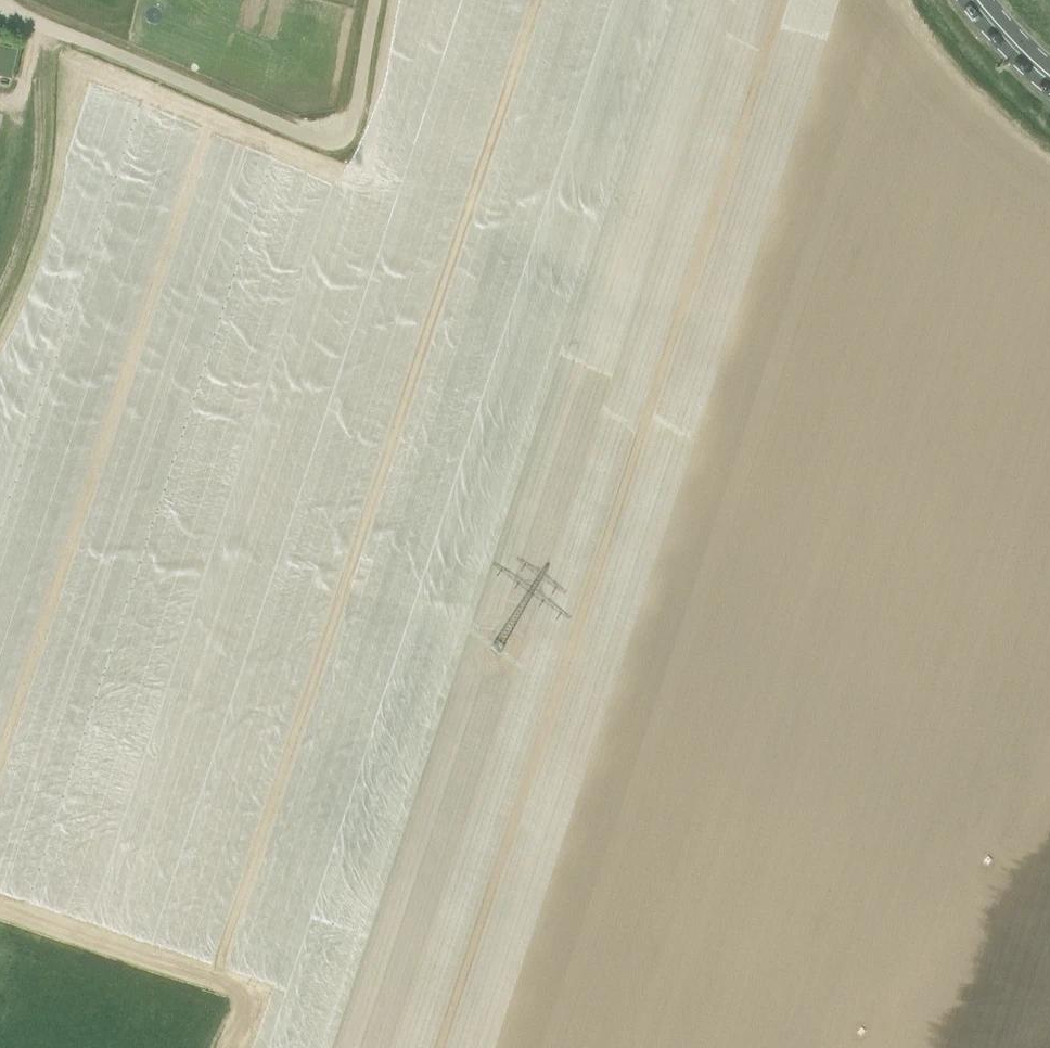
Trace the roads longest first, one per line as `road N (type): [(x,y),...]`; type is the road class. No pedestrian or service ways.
road 1 (unclassified): [(2,0),(40,24),(315,139),(340,137),(356,114),(375,0)]
road 2 (track): [(0,302),(38,189),(40,24)]

